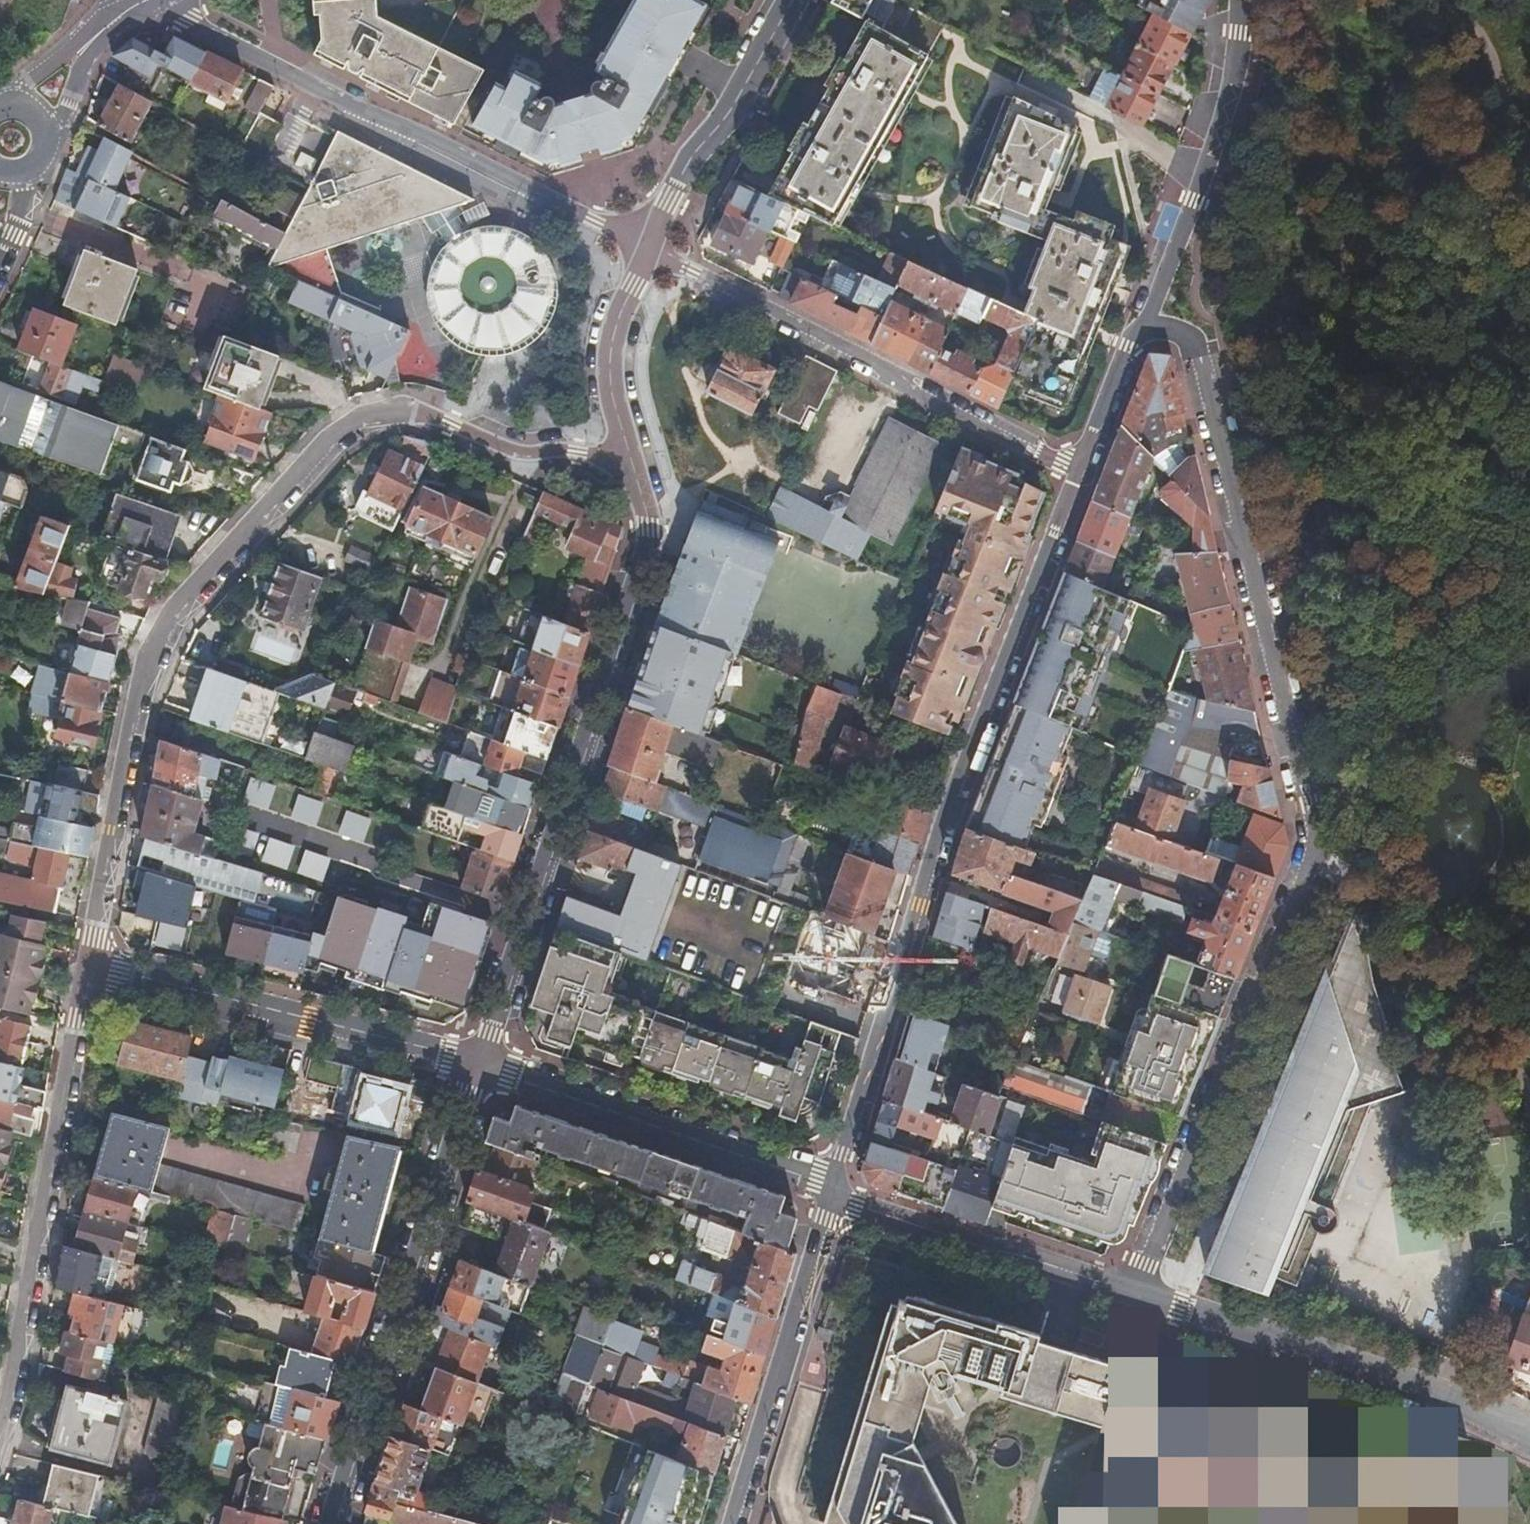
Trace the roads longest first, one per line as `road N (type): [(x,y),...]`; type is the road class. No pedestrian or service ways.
road 1 (residential): [(1135,334),(1157,324),(1196,339),(1316,842),(1132,1293)]
road 2 (residential): [(628,454),(527,454),(403,406),(342,429),(175,612),(140,696),(87,967)]
road 3 (residential): [(833,1192),(948,815),(1075,472)]
road 4 (residential): [(628,454),(649,533),(647,555),(480,1064)]
road 5 (residential): [(153,0),(648,252)]
road 6 (residential): [(480,1064),(333,1523)]
road 7 (residential): [(648,252),(1075,472)]
road 8 (residential): [(87,967),(0,1418)]
road 9 (residential): [(1132,1293),(1435,1389),(1529,1431)]
road 10 (residential): [(87,967),(480,1064)]
road 11 (residential): [(480,1064),(833,1192)]
road 12 (residential): [(1135,334),(1188,219),(1229,94),(1237,0)]
road 13 (residential): [(733,1523),(833,1192)]
road 14 (residential): [(833,1192),(1132,1293)]
road 15 (residential): [(794,0),(731,114),(690,159),(648,252)]
road 16 (residential): [(648,252),(609,363),(628,454)]
road 17 (residential): [(1075,472),(1135,334)]
road 18 (unclassified): [(47,145),(102,27)]
road 19 (unclassified): [(102,27),(0,106)]

